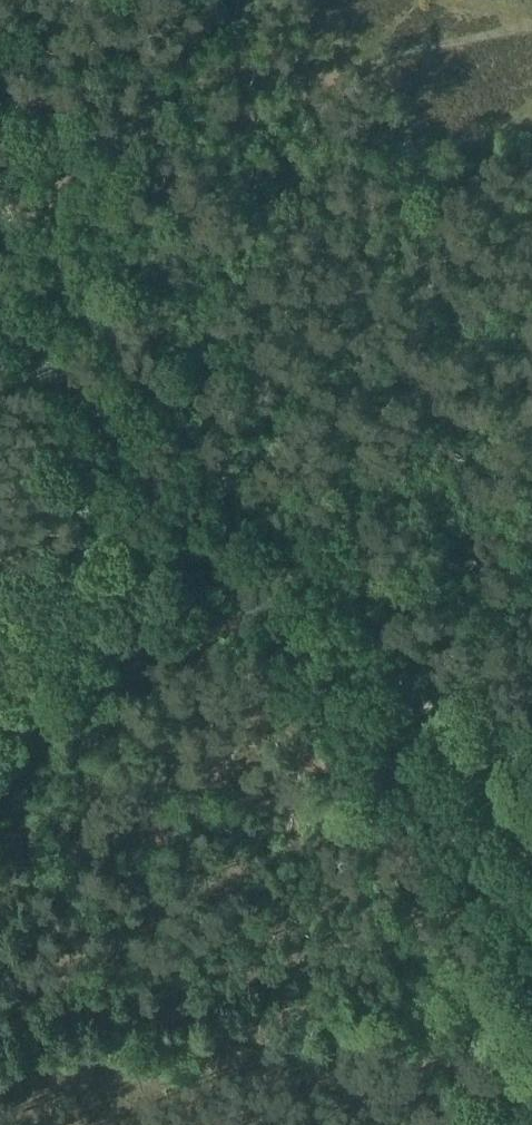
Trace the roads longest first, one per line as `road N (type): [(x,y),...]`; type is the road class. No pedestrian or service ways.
road 1 (secondary): [(531,915),(0,315)]
road 2 (track): [(6,228),(231,0)]
road 3 (track): [(189,526),(0,679)]

